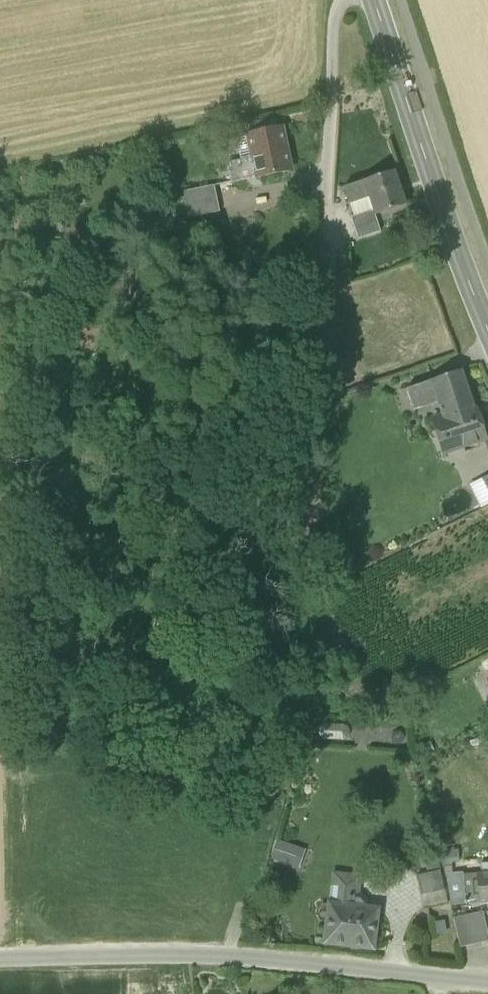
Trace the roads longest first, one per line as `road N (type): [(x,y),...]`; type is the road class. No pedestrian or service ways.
road 1 (unclassified): [(0,966),(366,969),(487,983)]
road 2 (tertiary): [(487,330),(374,0)]

